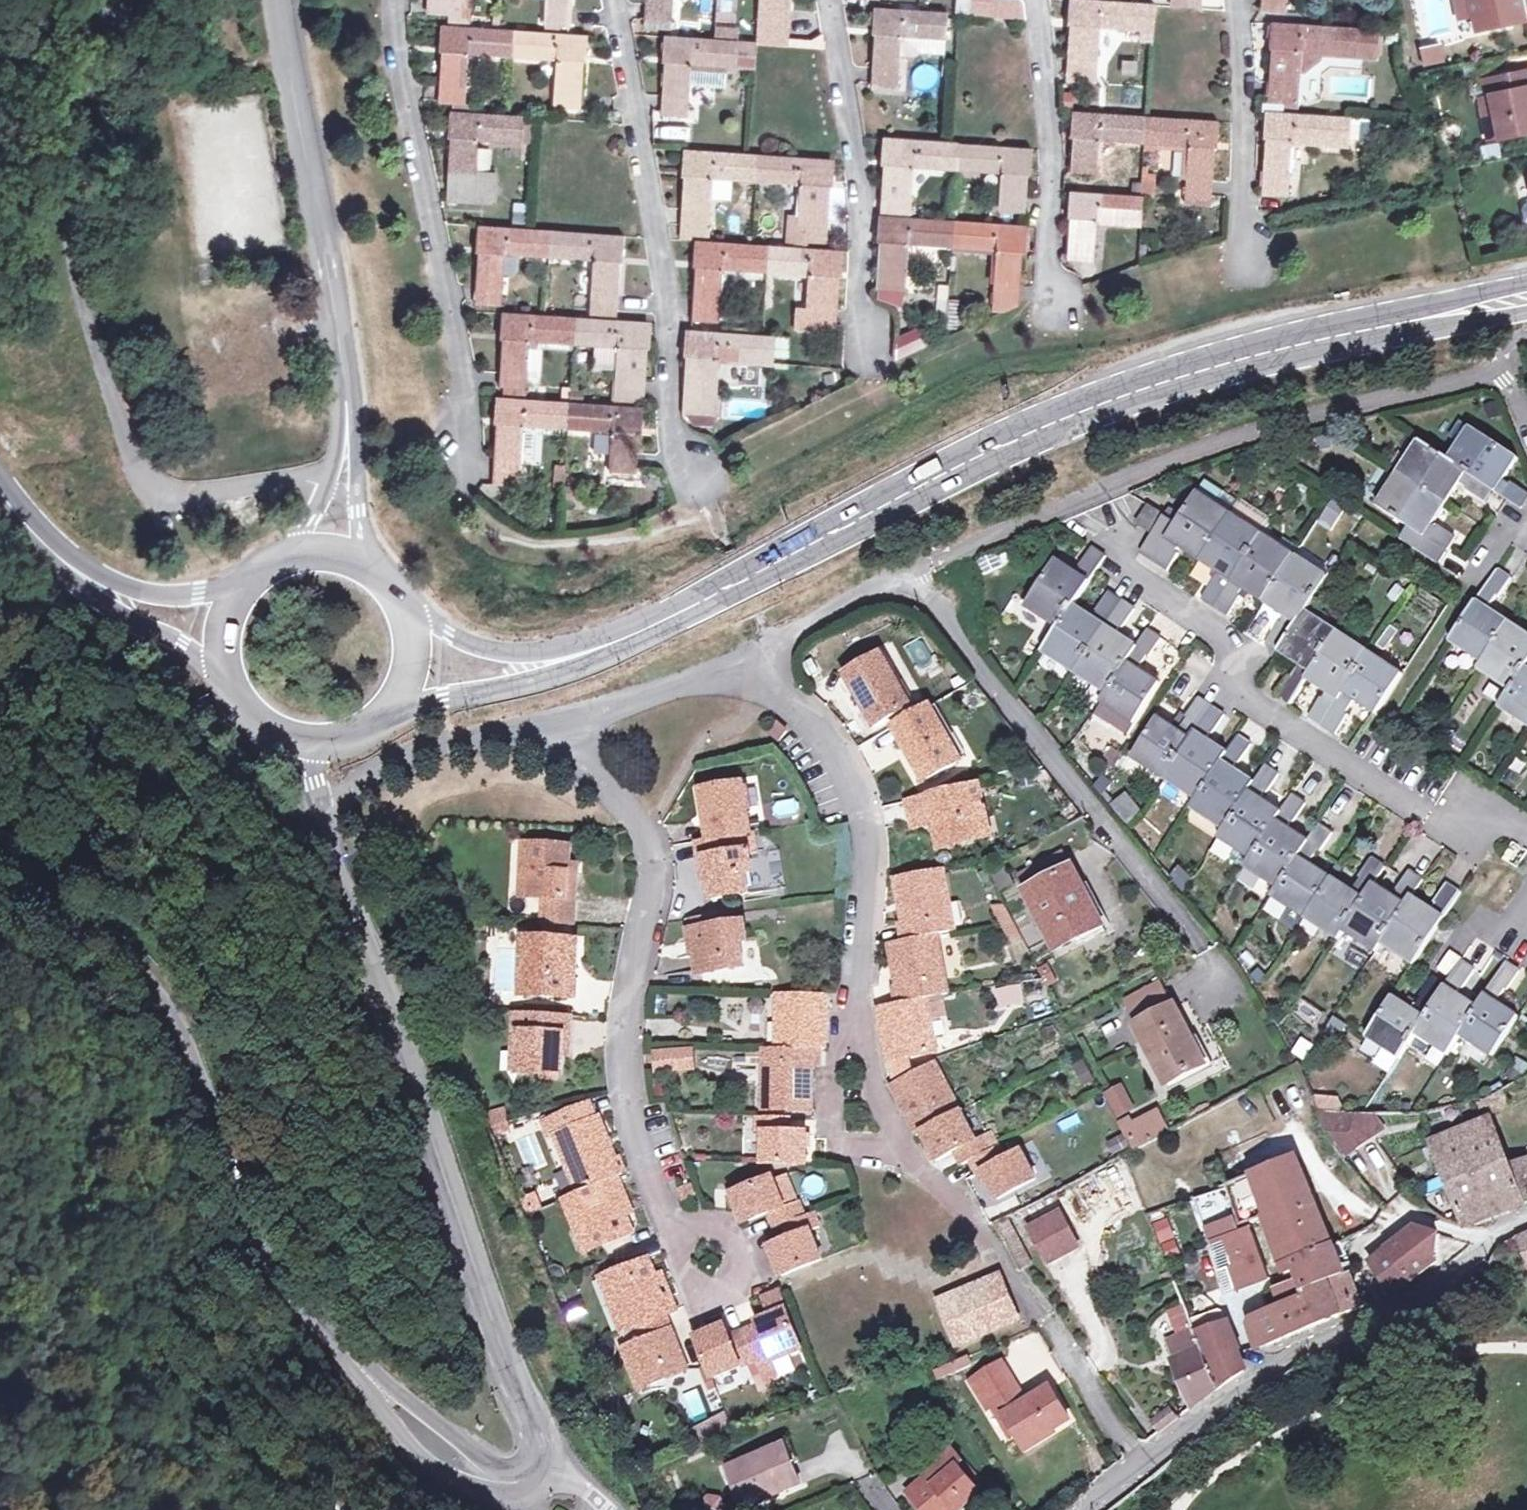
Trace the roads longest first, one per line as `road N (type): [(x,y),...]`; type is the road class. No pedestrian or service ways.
road 1 (secondary): [(1526,298),(1220,365),(1082,412),(999,446),(632,637),(554,664)]
road 2 (residential): [(326,842),(350,794),(403,756),(665,693),(914,567)]
road 3 (unclassified): [(326,842),(510,1360),(539,1420),(545,1468)]
road 4 (unclassified): [(0,885),(144,984),(198,1080),(251,1222),(359,1368)]
road 5 (residential): [(1526,1216),(1501,1226),(1459,1278),(1331,1339),(1199,1418),(1079,1509)]
road 6 (residential): [(349,411),(328,257),(275,0)]
road 7 (secondary): [(47,547),(229,687)]
road 8 (unclassified): [(359,1368),(410,1450),(479,1489),(521,1486)]
road 9 (secondary): [(251,581),(195,590),(113,583),(47,547)]
road 10 (unclassified): [(521,1486),(359,1368)]
road 11 (secondary): [(384,720),(493,691),(554,664)]
road 12 (secondary): [(554,664),(499,655),(404,605)]
road 13 (residential): [(349,411),(291,557)]
road 14 (residential): [(356,561),(349,411)]
road 15 (secondary): [(384,720),(408,685),(415,645),(404,605)]

